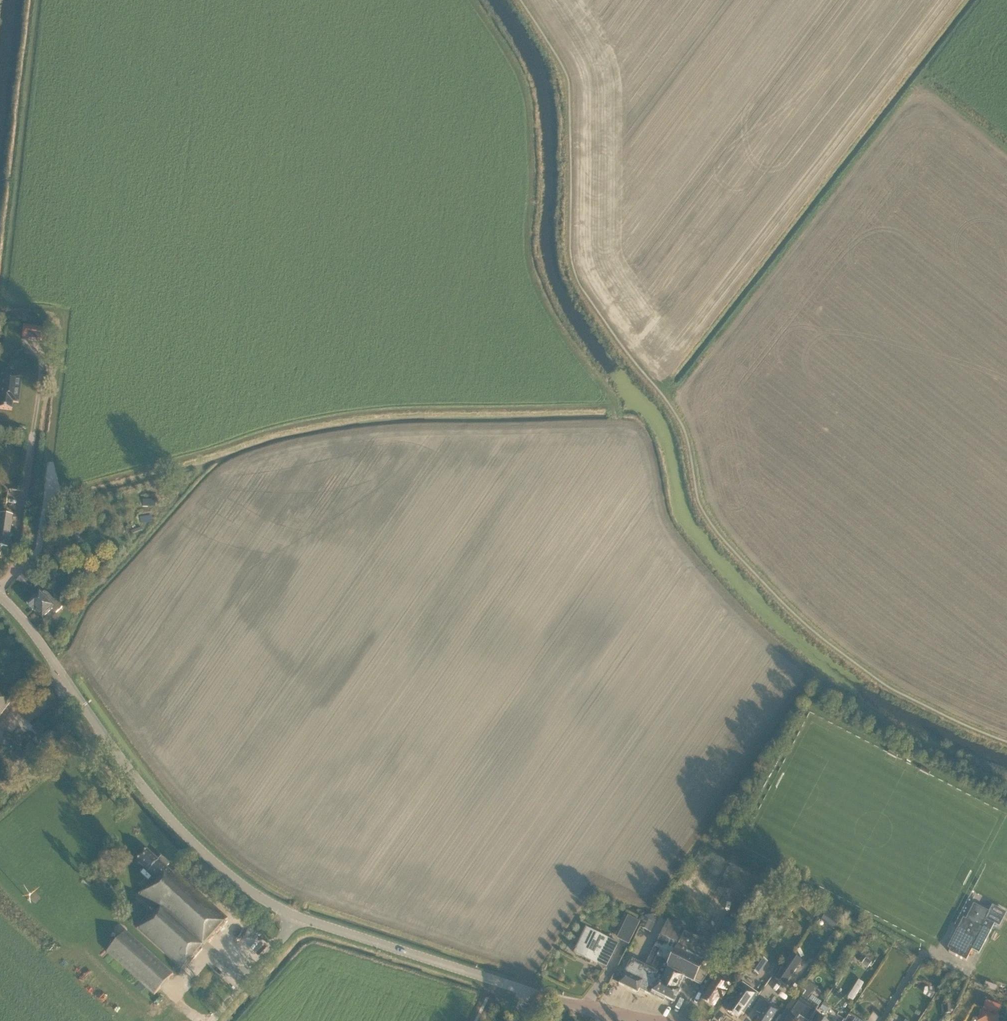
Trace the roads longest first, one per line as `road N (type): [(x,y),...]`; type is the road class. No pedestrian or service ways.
road 1 (tertiary): [(293,917),(230,875),(158,809),(0,596)]
road 2 (tertiary): [(609,1014),(293,917)]
road 3 (unclassified): [(210,1020),(293,917)]

